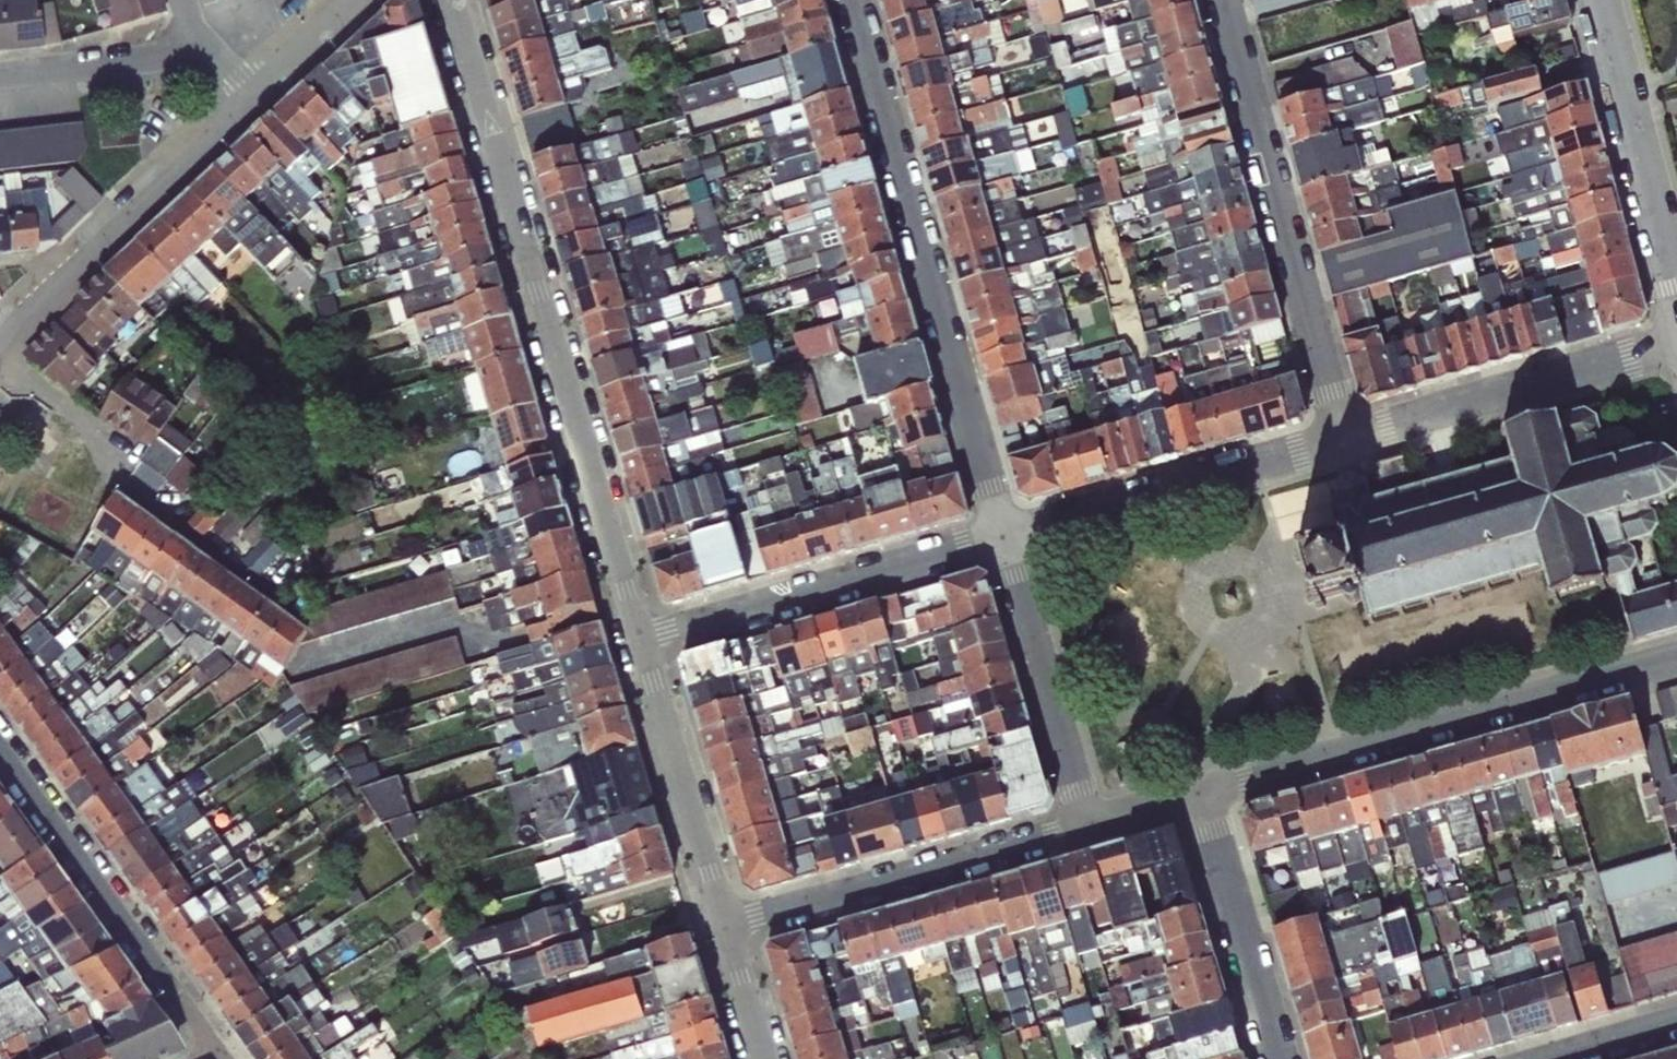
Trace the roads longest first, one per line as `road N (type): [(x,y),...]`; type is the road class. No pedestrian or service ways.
road 1 (residential): [(641,640),(453,0)]
road 2 (residential): [(1004,536),(854,0)]
road 3 (residential): [(1202,793),(1676,662)]
road 4 (residential): [(1224,0),(1343,443)]
road 5 (residential): [(0,367),(80,419),(114,483),(302,619)]
road 6 (residential): [(1004,536),(641,640)]
road 7 (residential): [(1090,826),(729,927)]
road 8 (residential): [(0,751),(219,1051)]
road 9 (residential): [(1343,443),(1004,536)]
road 10 (residential): [(1676,343),(1343,443)]
road 11 (residential): [(1676,292),(1597,0)]
road 12 (residential): [(1004,536),(1090,826)]
road 13 (residential): [(729,927),(641,640)]
road 14 (residential): [(1202,793),(1279,1058)]
road 15 (residential): [(58,288),(254,102)]
road 16 (residential): [(0,74),(180,52),(199,39)]
road 17 (residential): [(254,102),(354,0)]
road 18 (residential): [(767,1058),(729,927)]
road 19 (residential): [(1676,1022),(1552,1058)]

